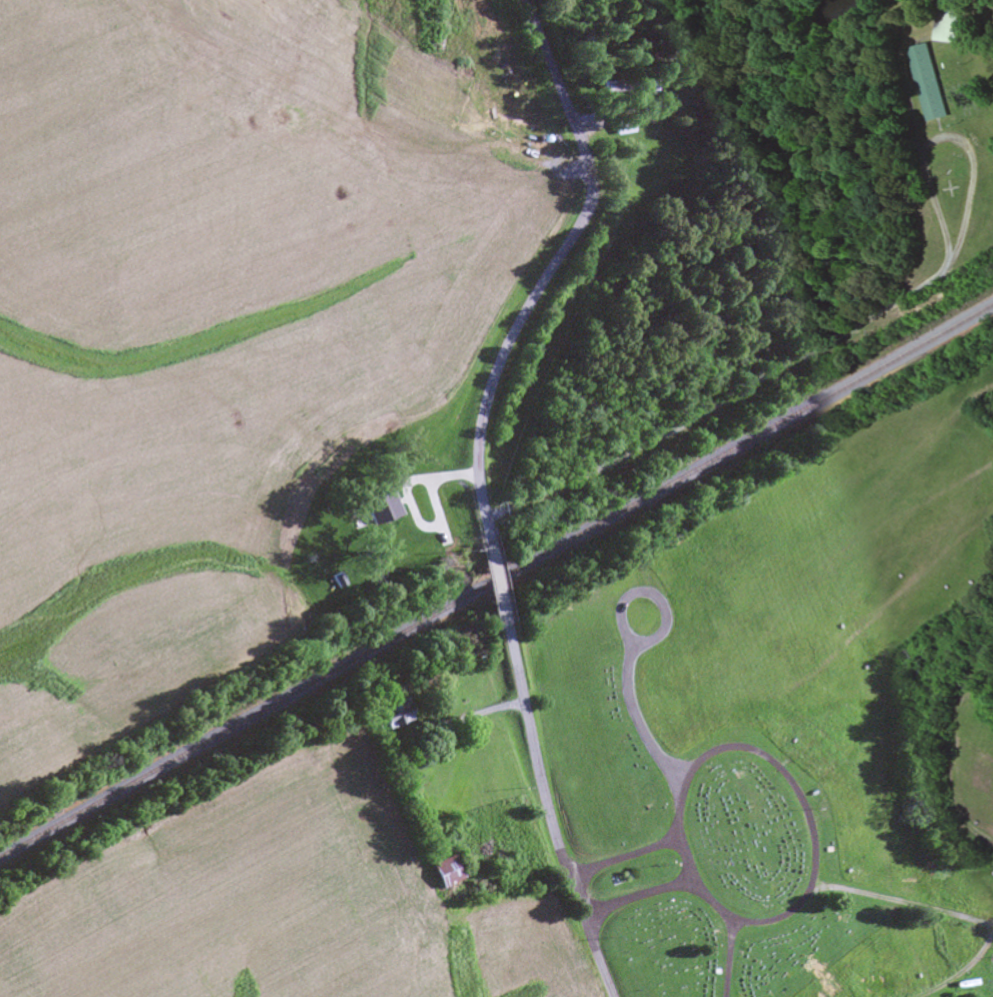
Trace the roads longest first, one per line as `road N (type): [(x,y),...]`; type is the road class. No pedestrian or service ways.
road 1 (residential): [(524,0),(581,153),(586,191),(489,377),(473,456),(483,538)]
road 2 (residential): [(503,626),(552,825),(616,996)]

